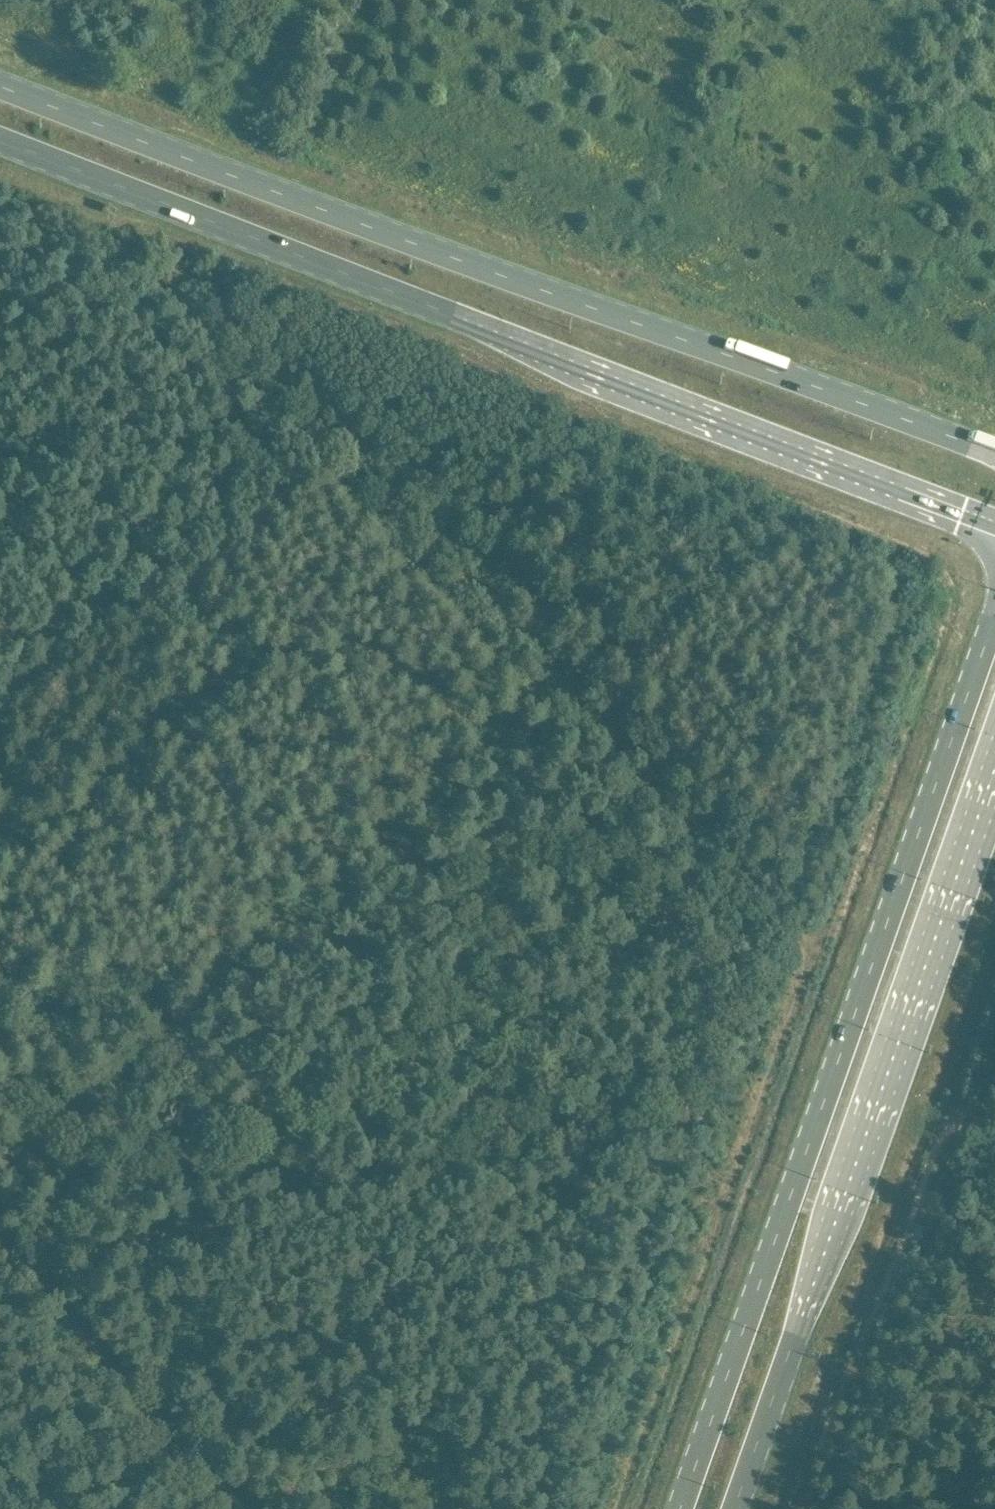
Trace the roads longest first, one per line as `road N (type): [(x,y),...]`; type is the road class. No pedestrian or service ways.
road 1 (primary): [(0,137),(994,521)]
road 2 (primary): [(994,456),(0,81)]
road 3 (secondary): [(994,633),(679,1508)]
road 4 (secondary): [(734,1508),(994,788)]

